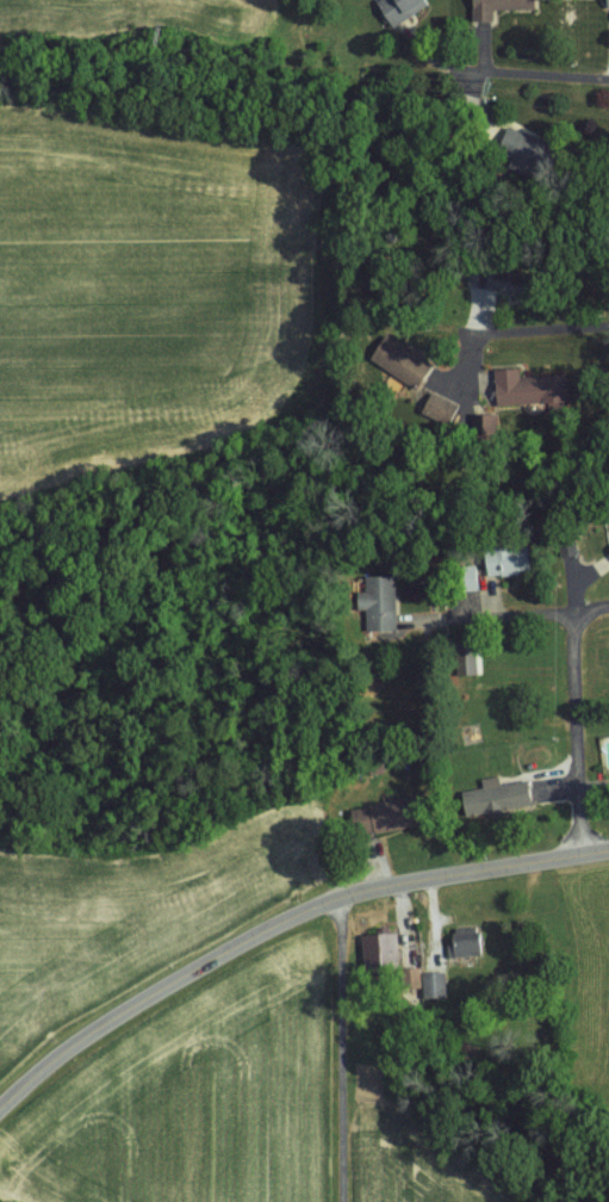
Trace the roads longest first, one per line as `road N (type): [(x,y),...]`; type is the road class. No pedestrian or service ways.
road 1 (residential): [(608,855),(440,875),(282,917),(94,1028),(0,1117)]
road 2 (residential): [(335,903),(343,938),(344,1201)]
road 3 (residential): [(582,859),(578,612)]
road 4 (residential): [(427,617),(578,612)]
road 5 (residential): [(608,84),(476,72)]

